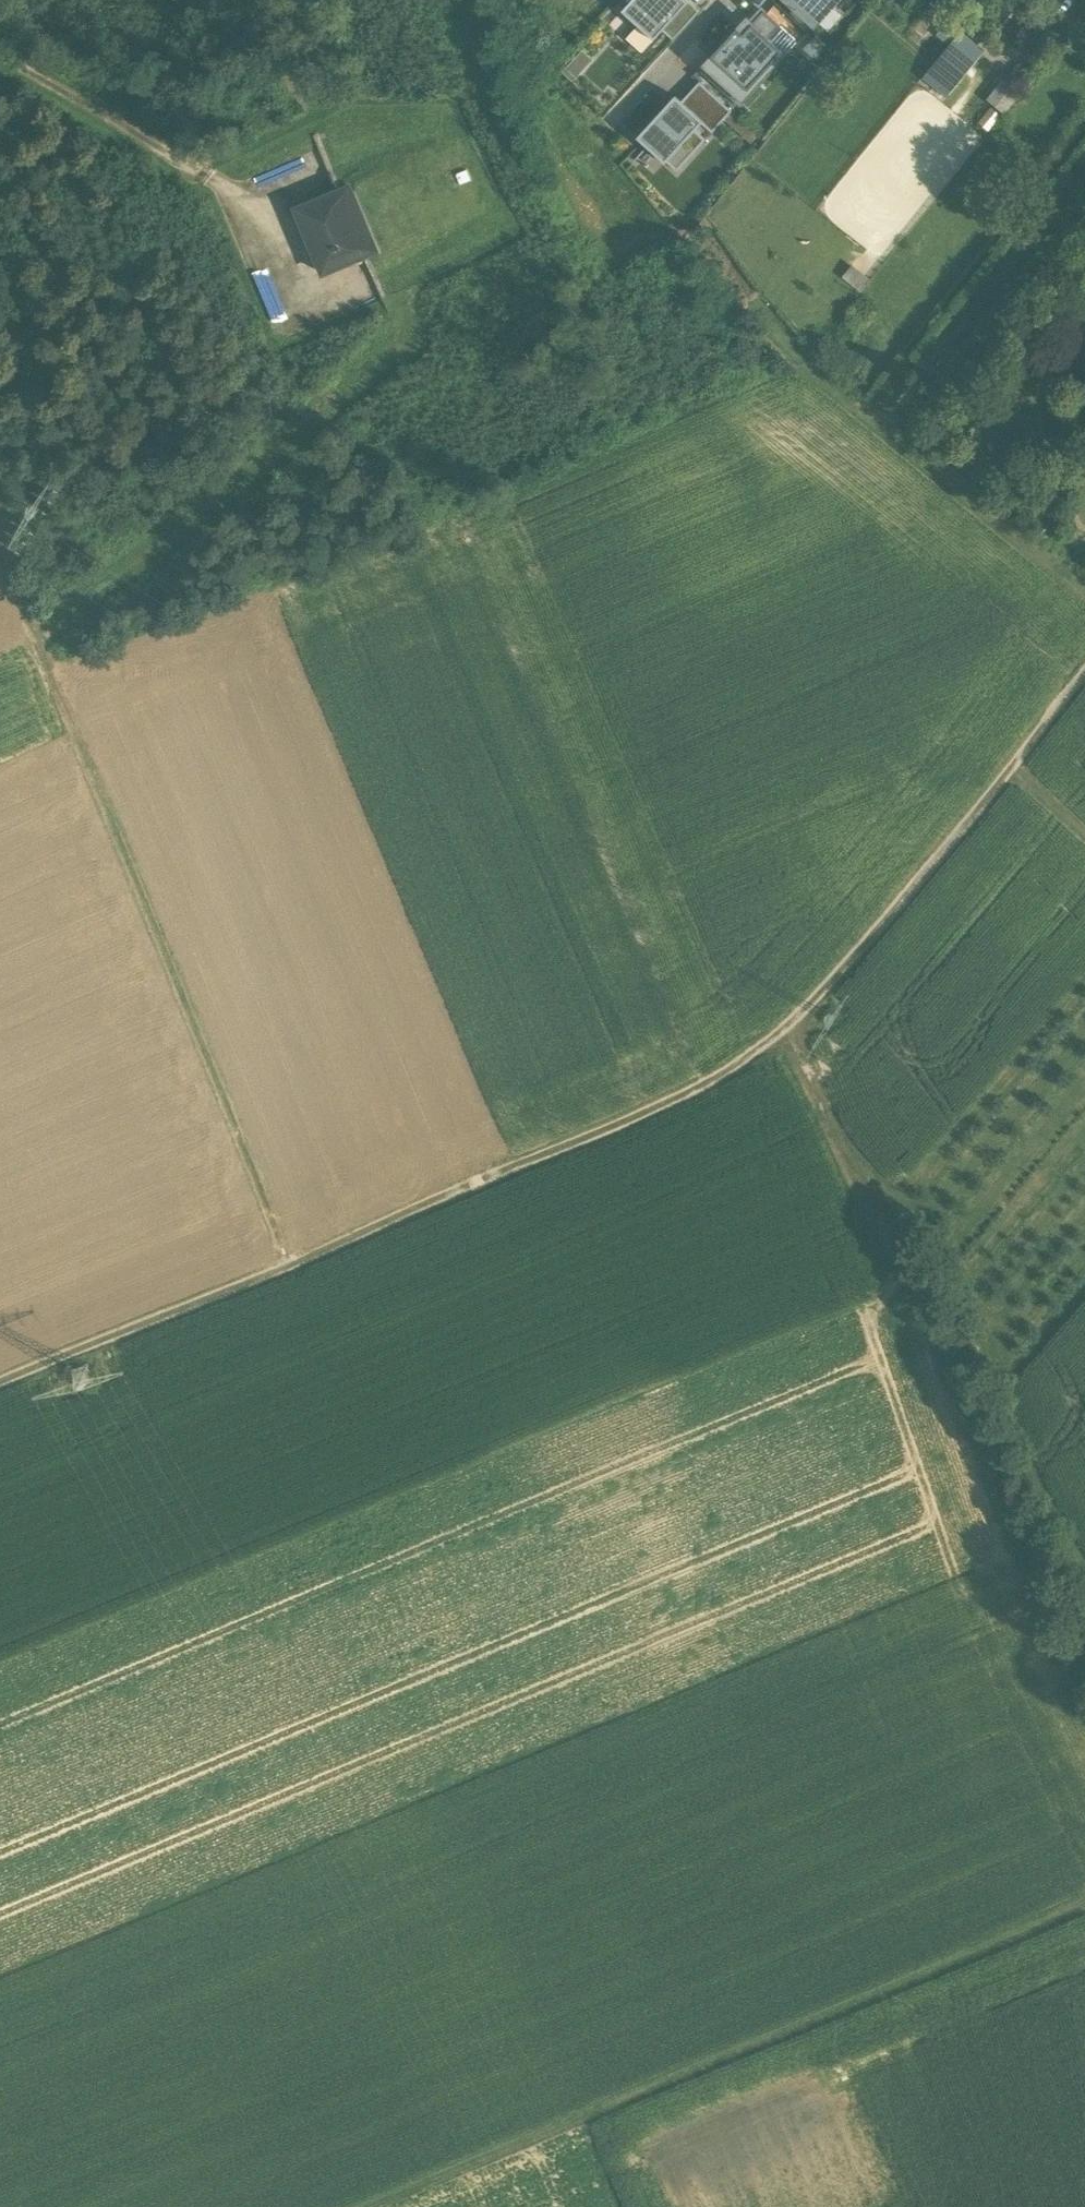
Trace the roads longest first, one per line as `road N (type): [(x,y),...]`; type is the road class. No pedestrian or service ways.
road 1 (track): [(1084,691),(849,972),(757,1063),(717,1088),(0,1393)]
road 2 (track): [(298,1269),(0,530)]
road 3 (track): [(416,2206),(1084,1914)]
road 4 (track): [(1084,588),(813,385)]
road 5 (track): [(195,168),(0,56)]

